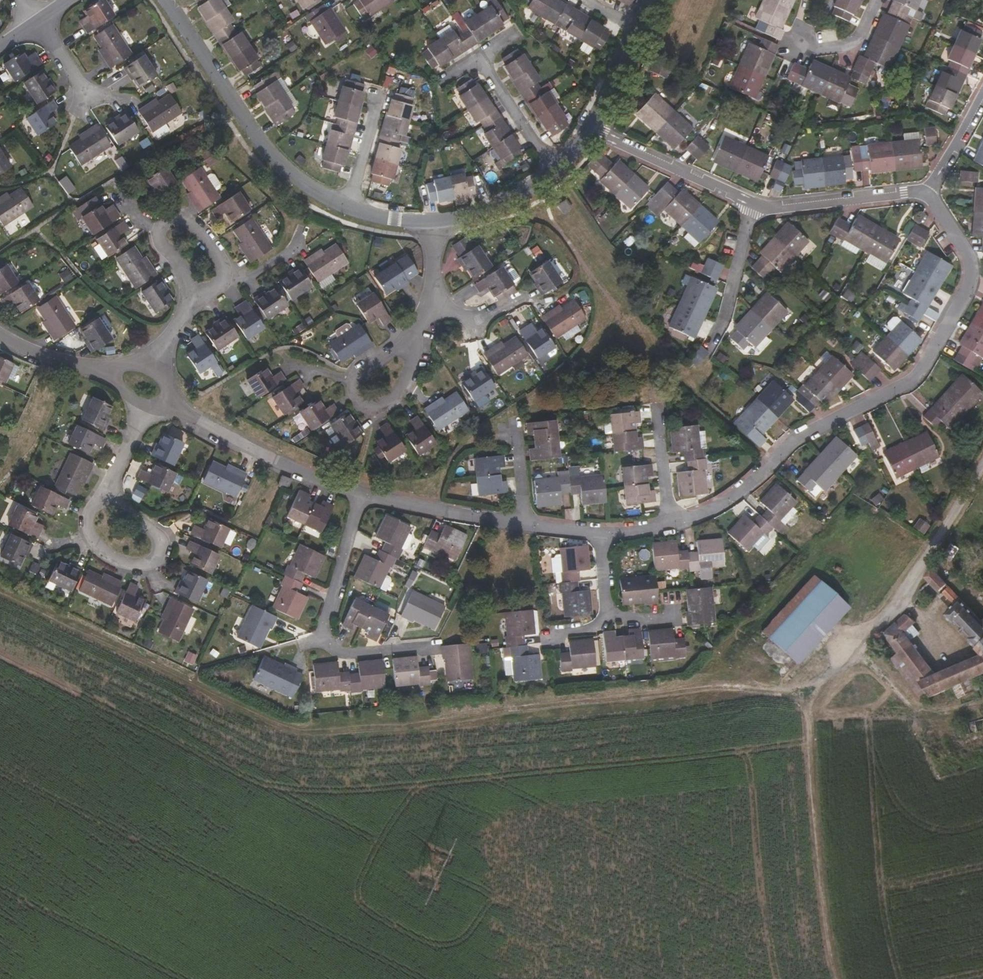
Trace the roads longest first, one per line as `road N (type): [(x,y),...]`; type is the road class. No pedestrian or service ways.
road 1 (residential): [(599,533),(669,524),(718,507),(795,441),(919,374),(971,277),(967,253),(926,194)]
road 2 (residential): [(346,207),(279,164),(165,0)]
road 3 (residential): [(361,493),(599,533)]
road 4 (residential): [(166,400),(275,460),(361,493)]
road 5 (residential): [(982,460),(877,626)]
road 6 (residential): [(106,498),(87,521),(99,547),(120,561),(154,559),(155,534),(118,504)]
road 7 (residential): [(587,128),(753,203)]
road 8 (residential): [(753,203),(781,208),(926,194)]
road 9 (track): [(854,647),(911,706),(929,714),(982,704)]
road 10 (residential): [(361,493),(320,642)]
road 11 (residential): [(198,295),(214,293),(226,263),(211,239),(178,215),(165,223),(161,241)]
road 12 (residential): [(753,203),(725,317),(709,346)]
road 13 (residential): [(479,62),(561,176)]
road 14 (residential): [(561,176),(492,209),(434,221)]
road 15 (residential): [(352,382),(358,399),(373,409),(401,394),(414,375),(409,331)]
road 16 (residential): [(0,332),(30,349),(114,373)]

